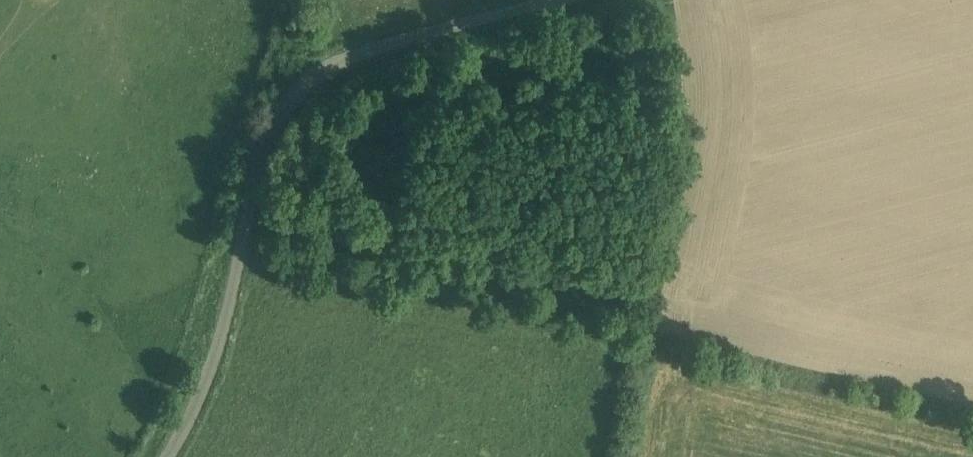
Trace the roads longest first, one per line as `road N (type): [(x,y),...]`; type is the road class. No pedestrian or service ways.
road 1 (unclassified): [(164,456),(213,341),(259,167),(281,118),(333,69),(589,0)]

